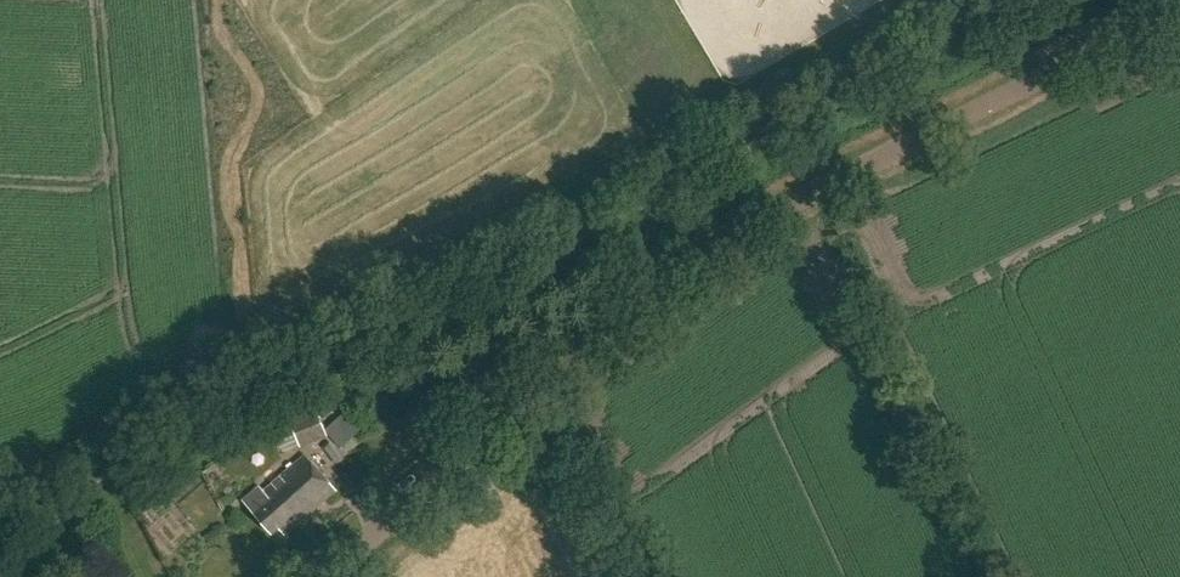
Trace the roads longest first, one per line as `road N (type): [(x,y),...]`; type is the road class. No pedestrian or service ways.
road 1 (track): [(1031,0),(0,523)]
road 2 (unclassified): [(323,576),(613,329),(724,245),(815,190),(1179,9)]

